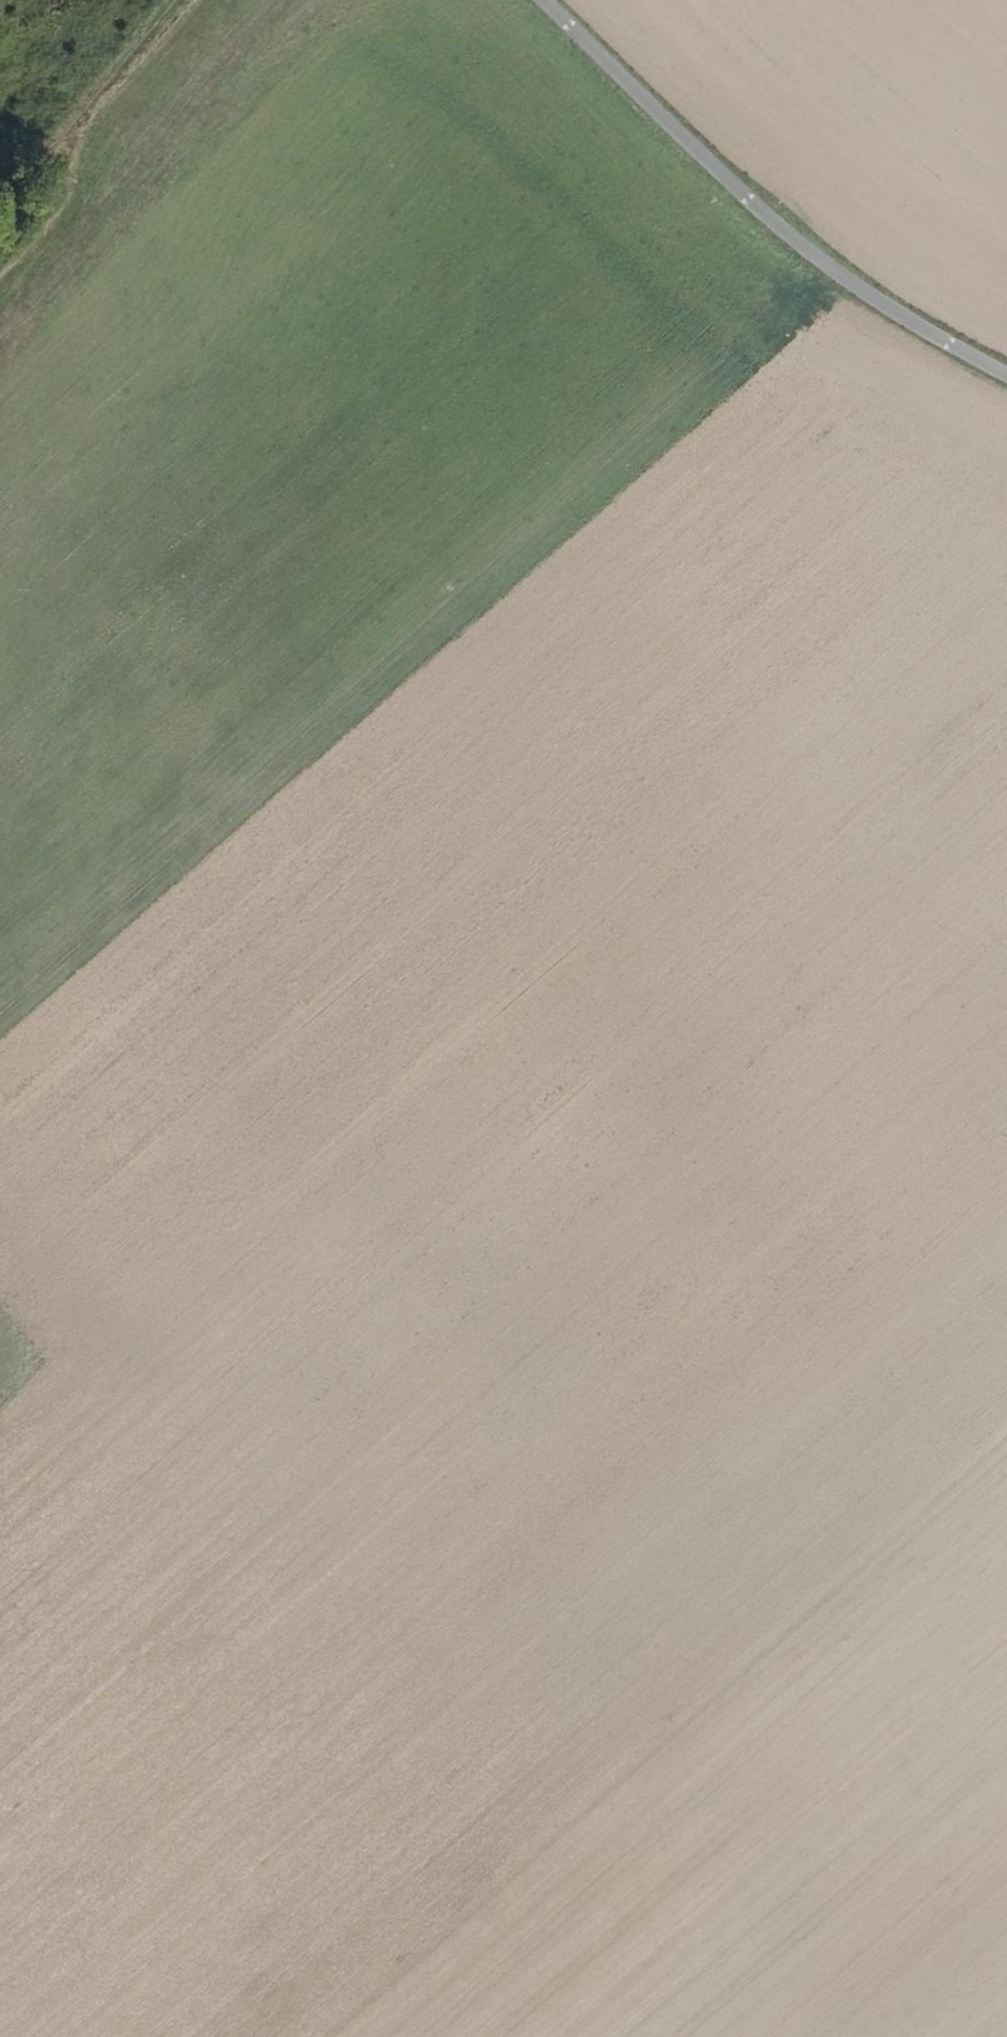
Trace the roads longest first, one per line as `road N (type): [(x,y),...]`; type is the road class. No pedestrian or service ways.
road 1 (residential): [(544,0),(817,259),(877,303),(1006,376)]

